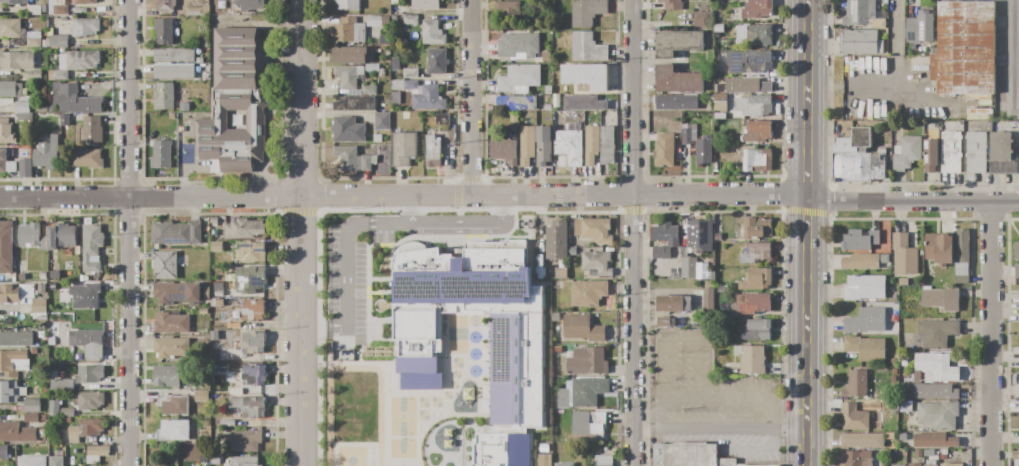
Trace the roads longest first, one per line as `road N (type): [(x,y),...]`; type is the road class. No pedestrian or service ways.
road 1 (residential): [(0,198),(777,193),(806,201),(1018,202)]
road 2 (residential): [(300,0),(305,465)]
road 3 (residential): [(632,0),(634,465)]
road 4 (residential): [(128,0),(130,465)]
road 5 (secondary): [(807,0),(807,465)]
road 6 (residential): [(991,202),(992,465)]
road 7 (residential): [(471,0),(471,195)]

